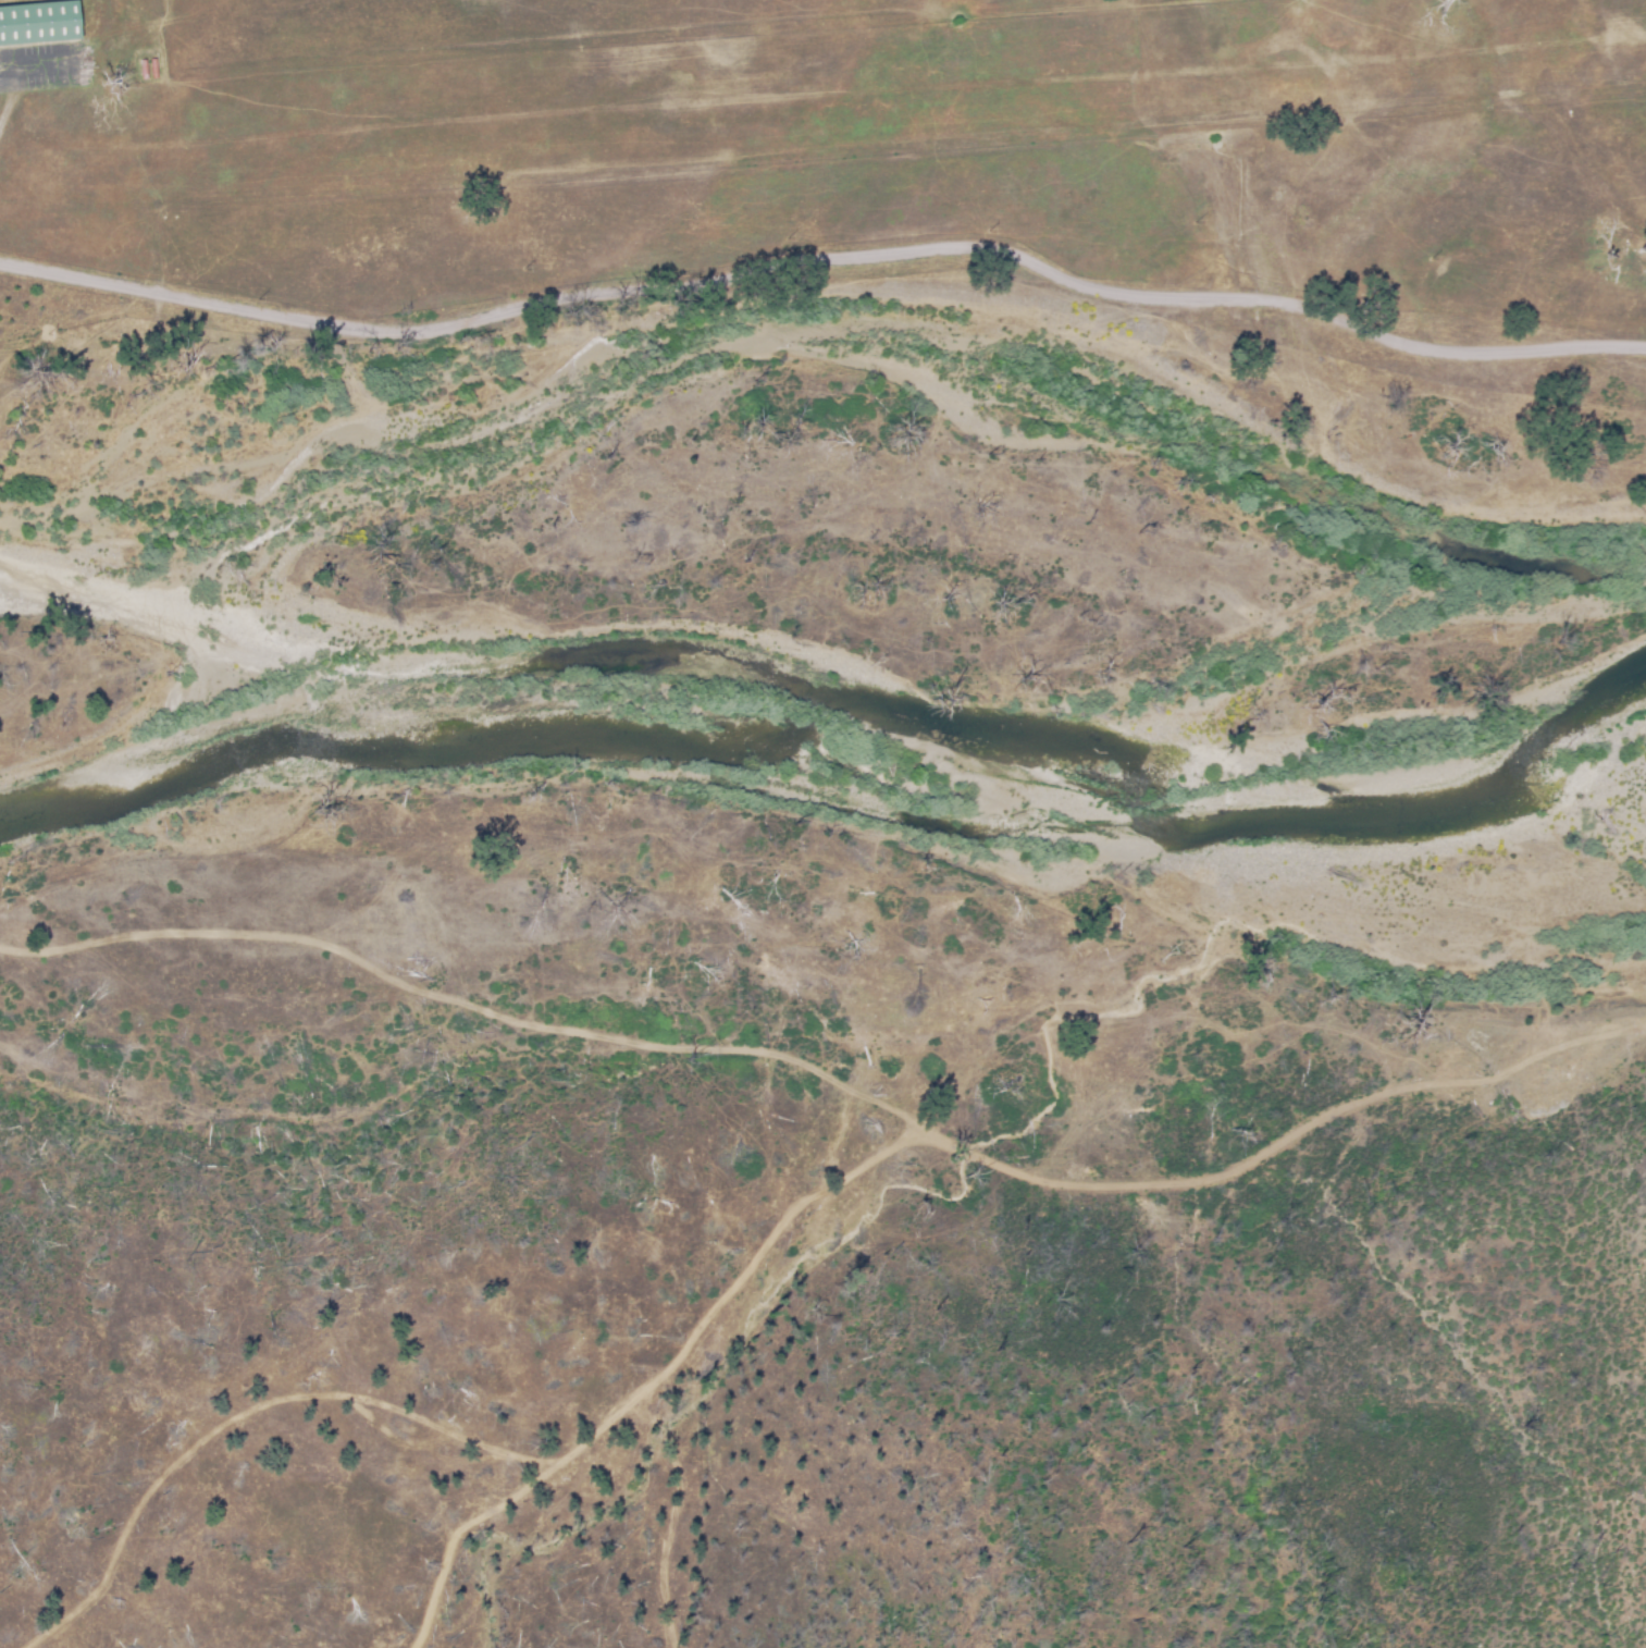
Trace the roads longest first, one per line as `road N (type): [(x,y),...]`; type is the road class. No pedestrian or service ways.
road 1 (track): [(1645,1016),(1498,1079),(1438,1080),(1358,1099),(1232,1167),(1126,1192),(994,1168),(939,1133),(747,1047),(617,1041),(503,1021),(311,938),(156,930),(41,952),(0,949)]
road 2 (track): [(0,264),(198,304),(423,334),(734,265),(989,247),(1104,292),(1322,308),(1412,349),(1473,355),(1572,344),(1645,347)]
road 3 (track): [(1268,1647),(1338,1549),(1498,1455),(1559,1352),(1645,1277)]

